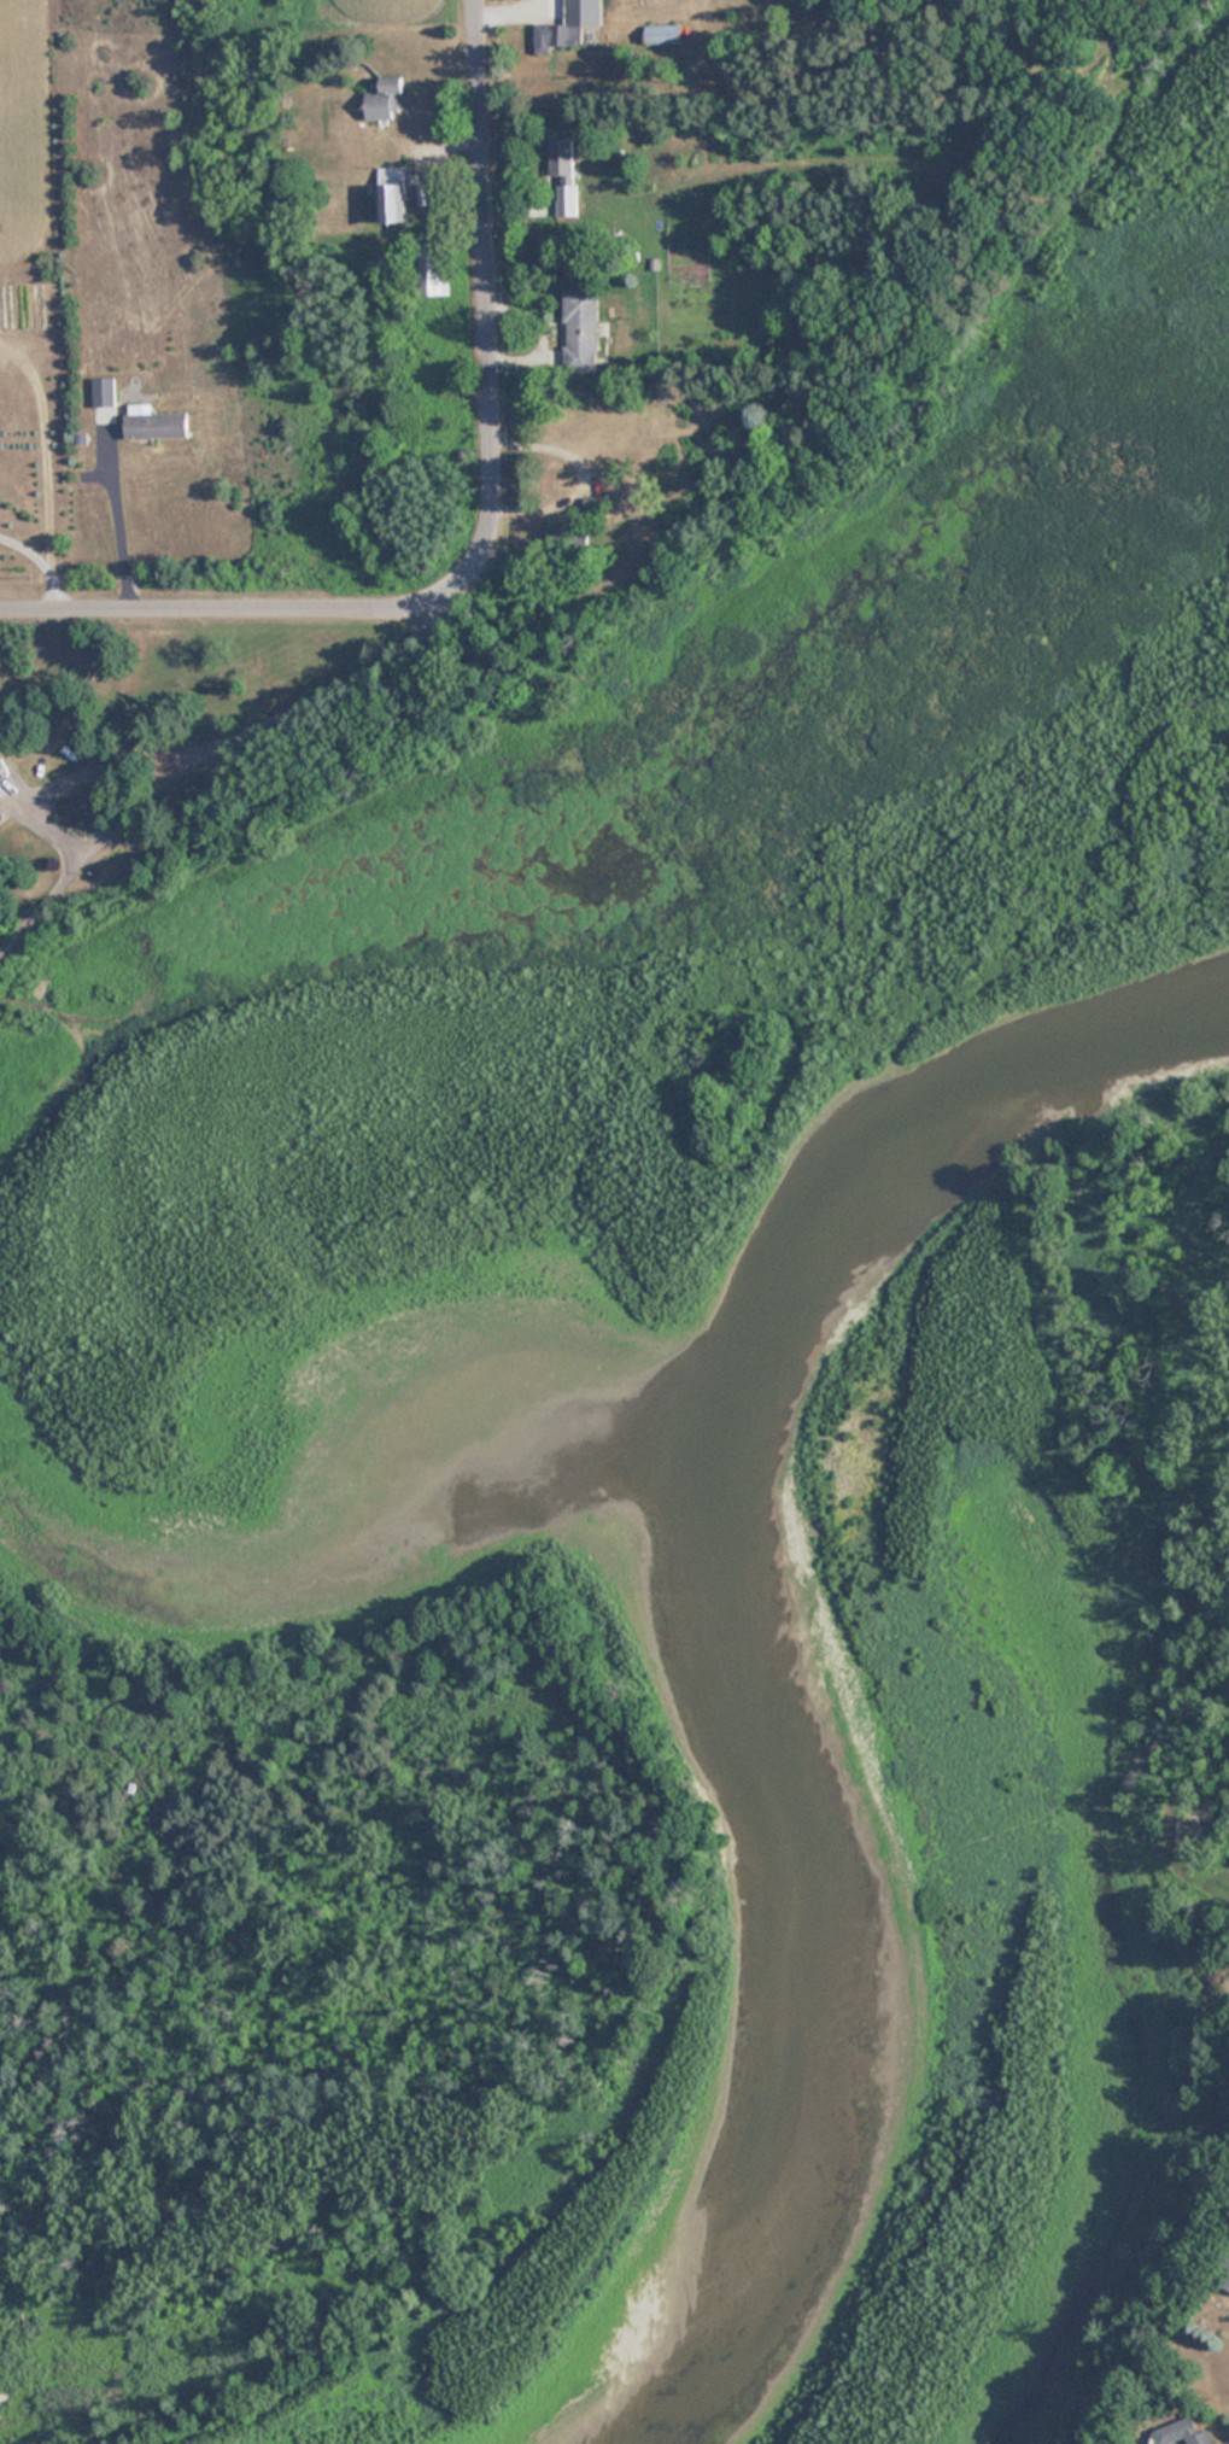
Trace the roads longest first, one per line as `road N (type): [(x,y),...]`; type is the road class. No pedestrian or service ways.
road 1 (residential): [(399,612),(451,596),(491,543),(479,0)]
road 2 (residential): [(0,613),(399,612)]

